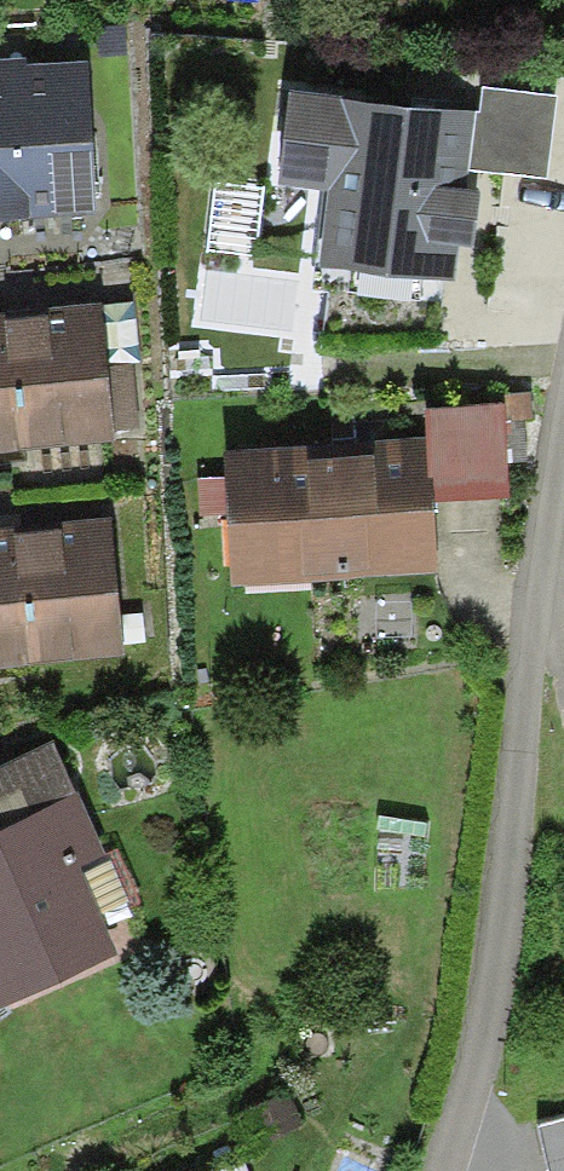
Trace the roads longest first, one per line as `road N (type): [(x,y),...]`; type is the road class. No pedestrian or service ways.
road 1 (residential): [(434,1170),(500,962),(534,610)]
road 2 (residential): [(534,610),(563,428)]

